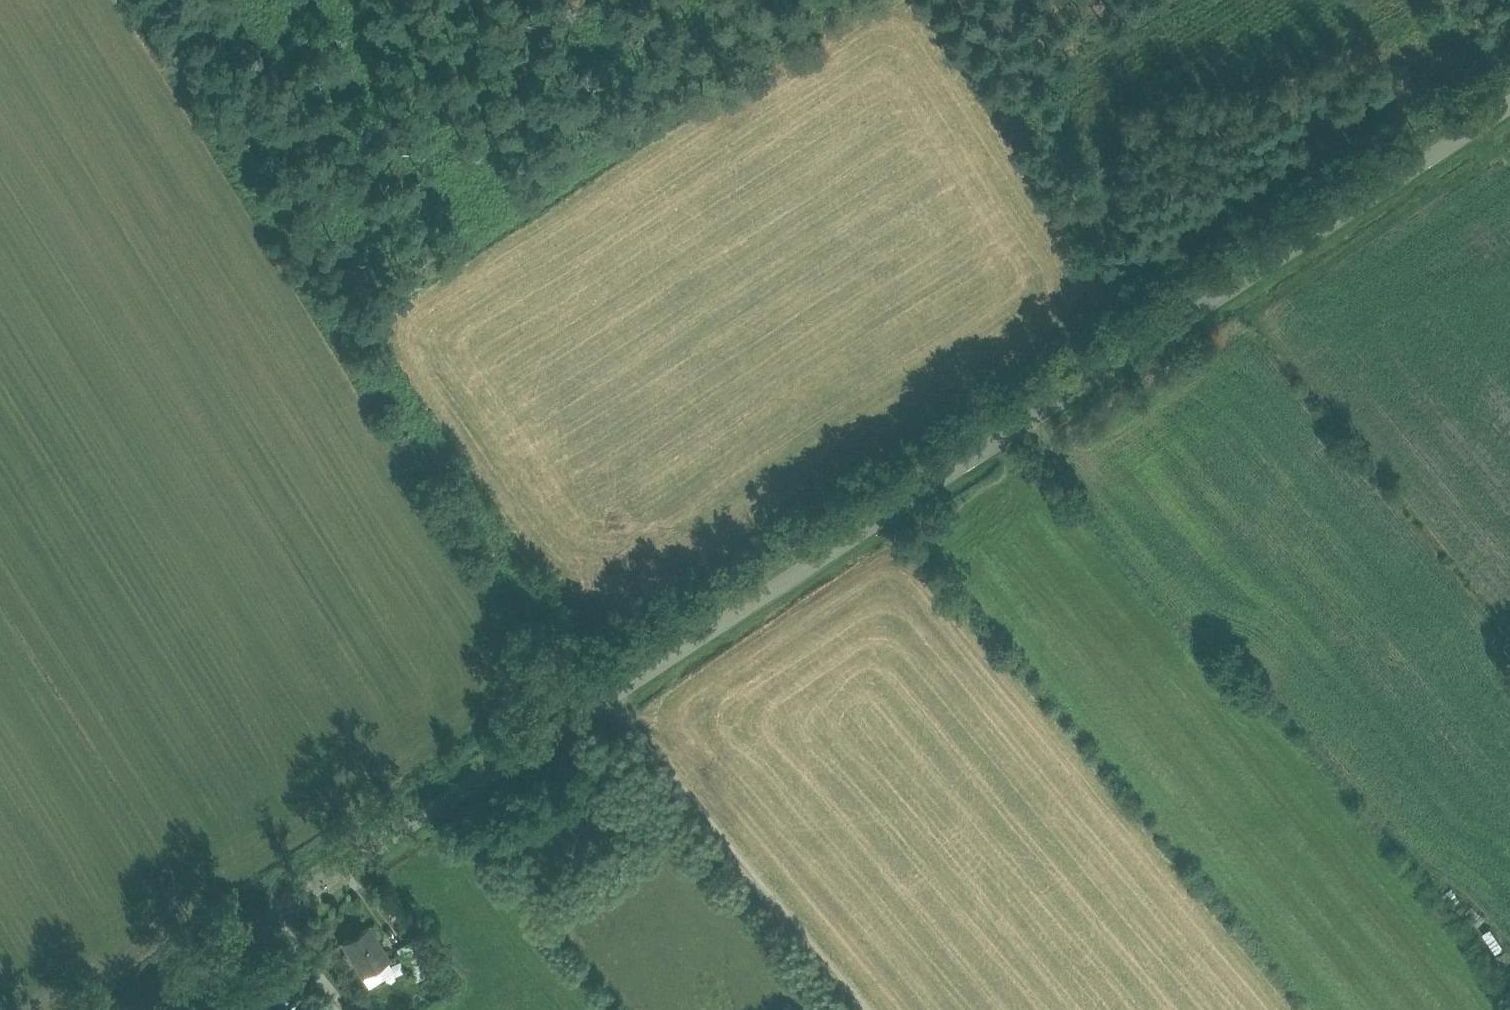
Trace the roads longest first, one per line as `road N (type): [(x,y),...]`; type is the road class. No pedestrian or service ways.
road 1 (unclassified): [(1509,107),(138,1009)]
road 2 (track): [(135,0),(563,731)]
road 3 (track): [(609,701),(855,1009)]

